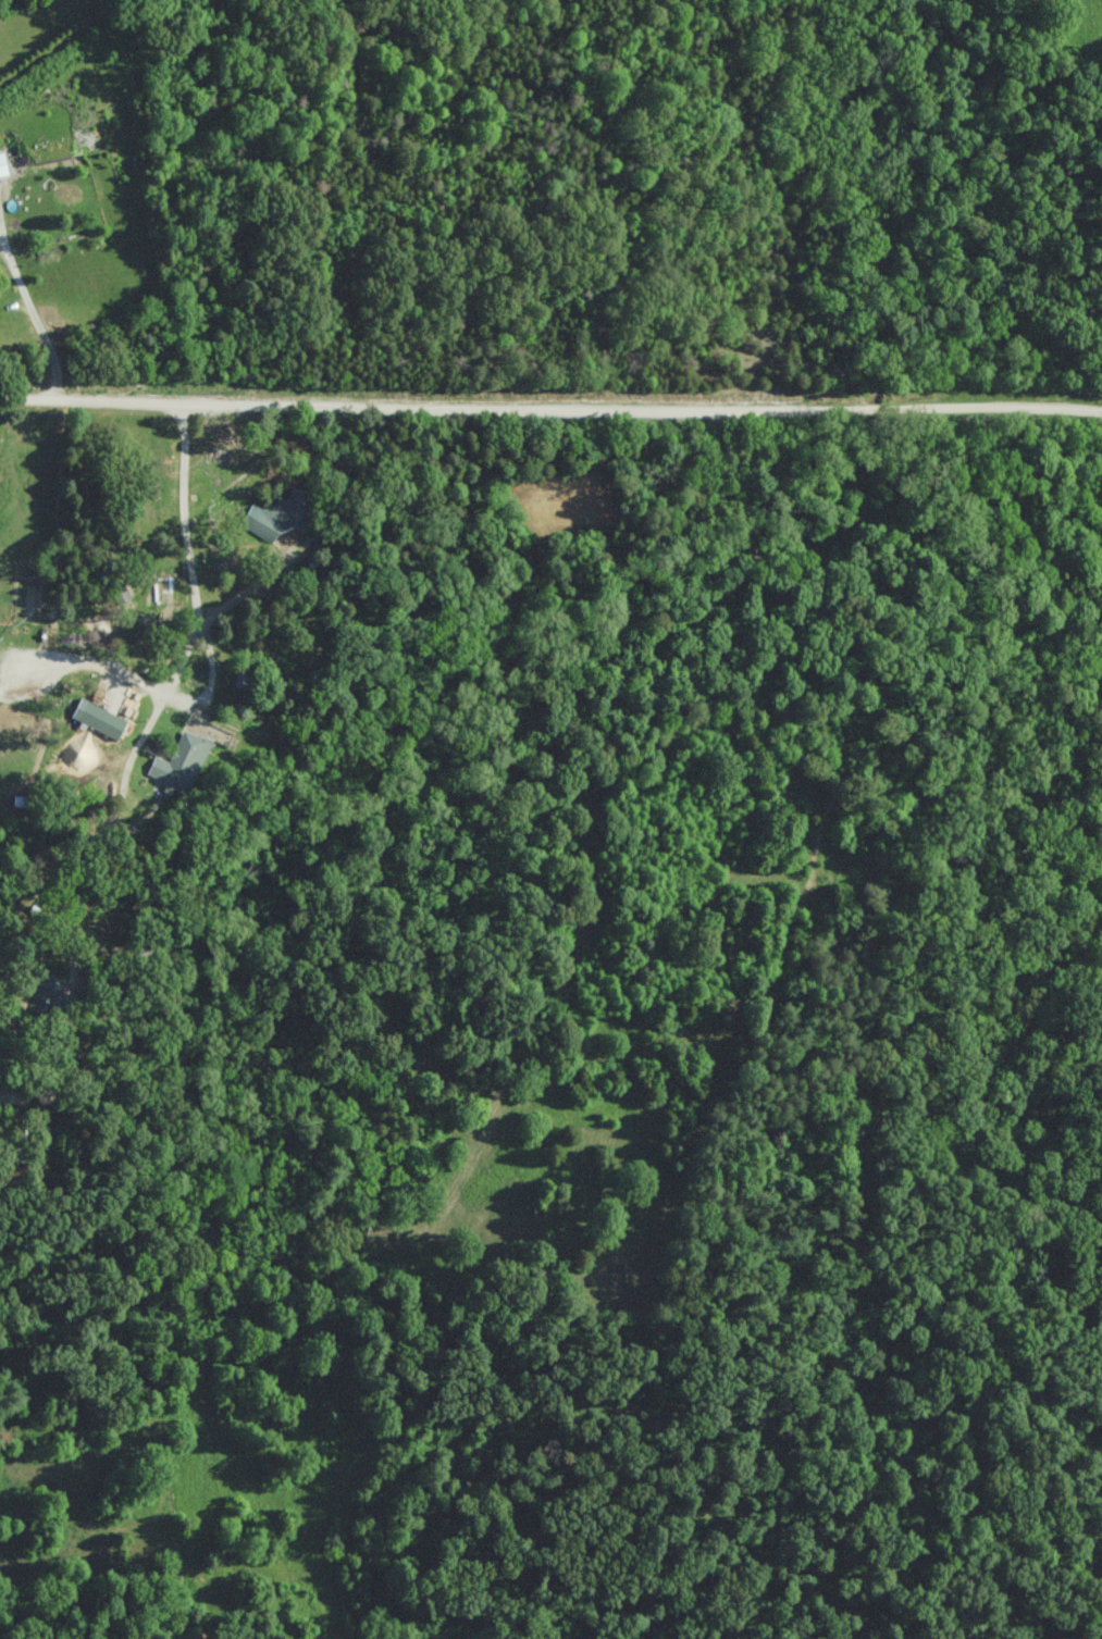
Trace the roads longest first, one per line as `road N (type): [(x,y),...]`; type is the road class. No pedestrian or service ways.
road 1 (residential): [(1101,412),(0,405)]

